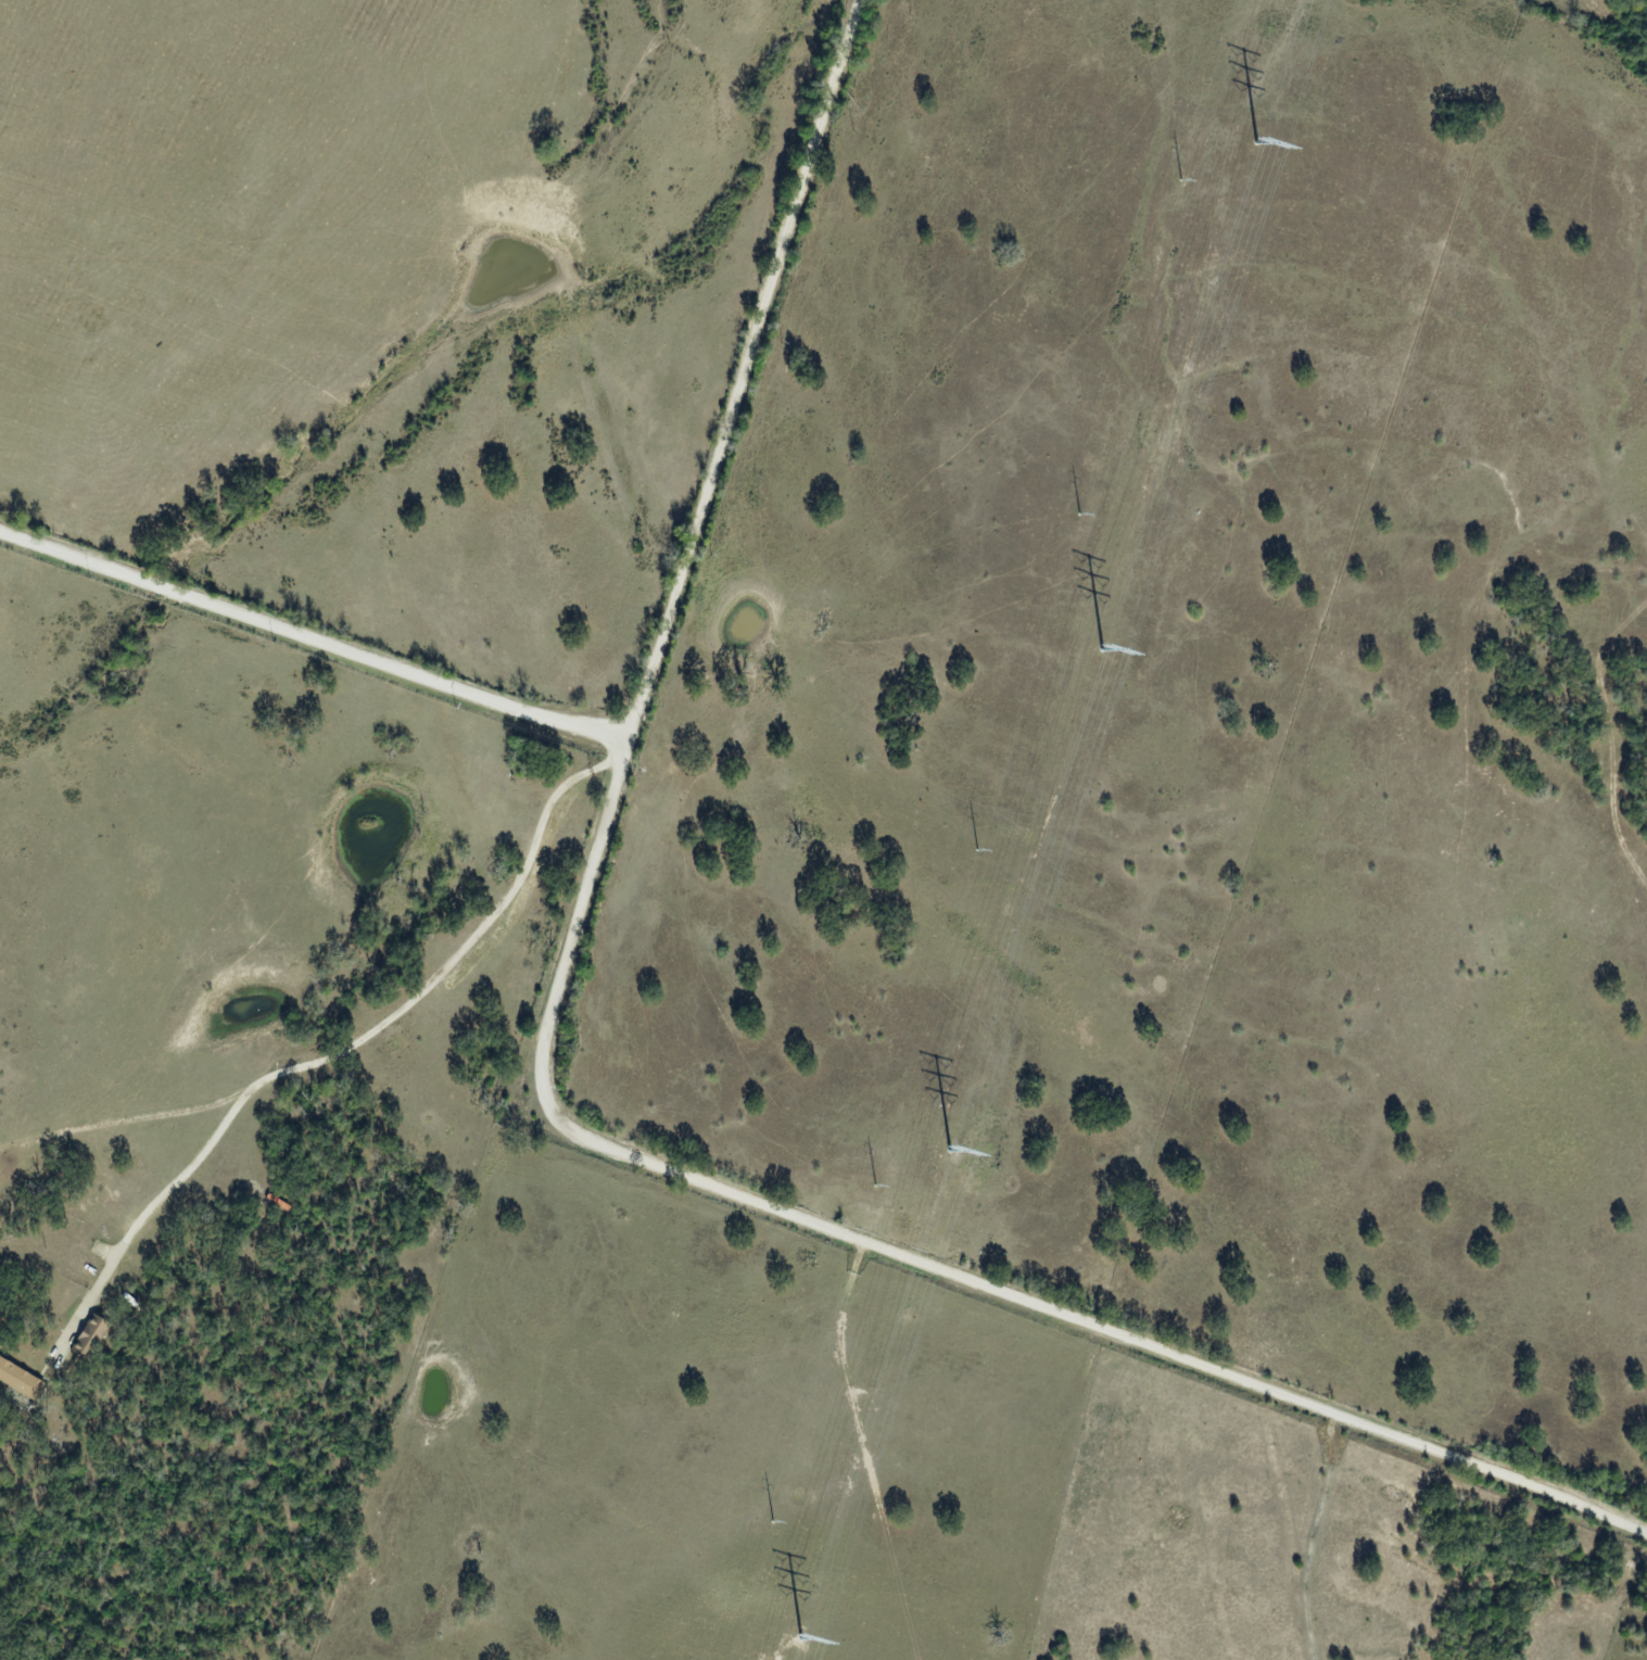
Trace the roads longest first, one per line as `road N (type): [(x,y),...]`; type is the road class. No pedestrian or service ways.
road 1 (residential): [(1646,1538),(579,1140),(552,1116),(537,1059),(621,739),(871,0)]
road 2 (residential): [(621,739),(448,689),(0,532)]

